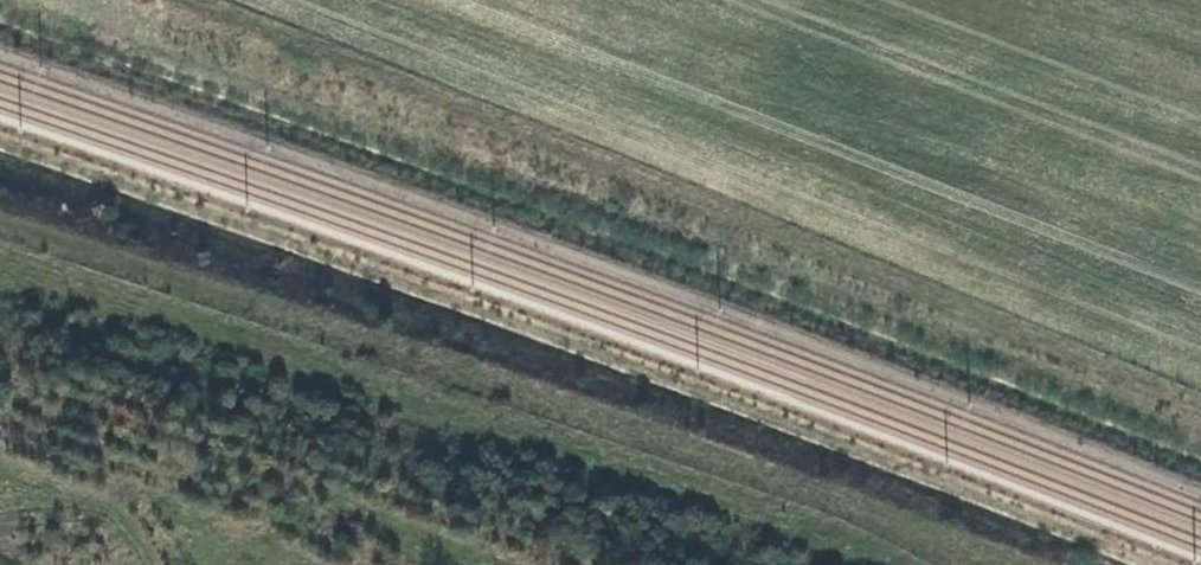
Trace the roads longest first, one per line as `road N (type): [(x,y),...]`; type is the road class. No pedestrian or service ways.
road 1 (track): [(1200,411),(189,0)]
road 2 (track): [(0,226),(838,498),(1019,564)]

